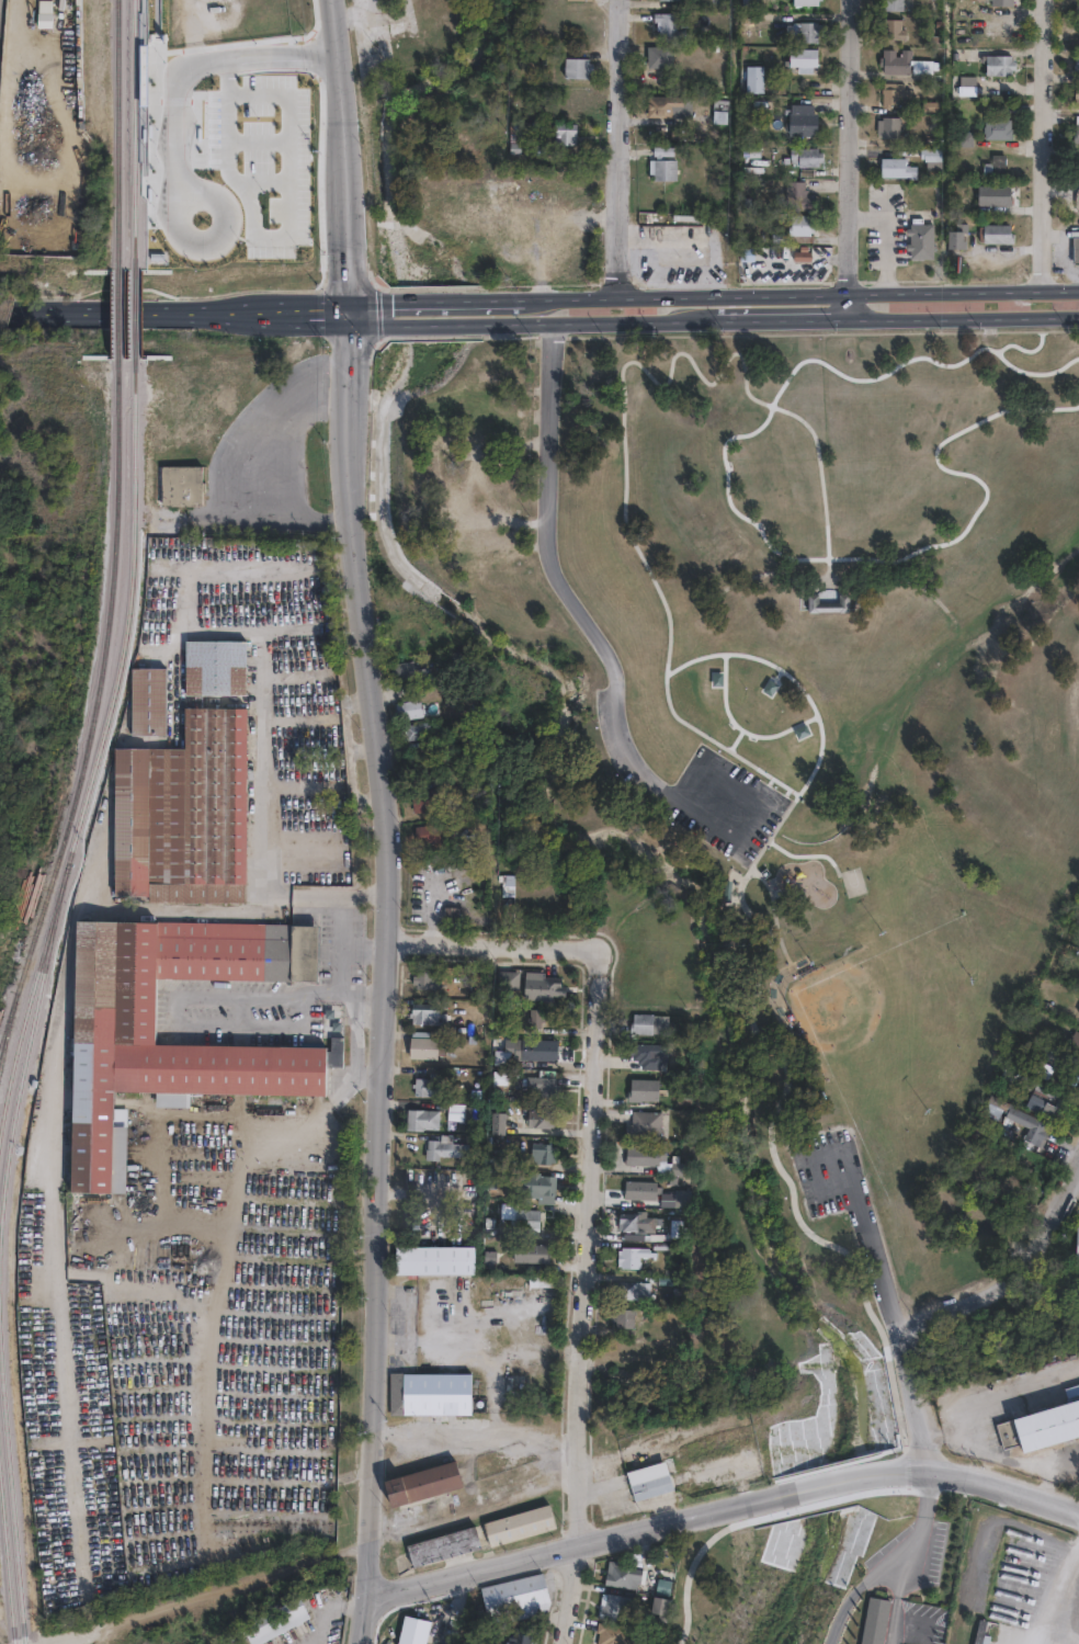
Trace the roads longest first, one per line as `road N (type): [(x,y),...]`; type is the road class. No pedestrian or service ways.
road 1 (secondary): [(368,1600),(390,855),(353,553),(352,324)]
road 2 (residential): [(368,1600),(580,1540),(890,1471),(967,1474),(1078,1510)]
road 3 (residential): [(567,1643),(580,1540),(575,1329),(592,1216),(601,996),(594,963)]
road 4 (residential): [(749,842),(662,781),(626,738),(617,658),(559,565),(556,326)]
road 5 (primary): [(1078,290),(556,299)]
road 6 (residential): [(930,1470),(905,1371),(904,1319),(836,1160)]
road 7 (residential): [(850,320),(854,0)]
road 8 (residential): [(617,298),(624,0)]
road 9 (secondary): [(352,297),(336,0)]
road 10 (residential): [(1041,291),(1041,0)]
road 11 (primary): [(0,308),(277,311)]
road 12 (residential): [(904,1319),(1008,1280),(1040,1237),(1078,1157)]
road 13 (primary): [(850,320),(1078,317)]
road 14 (residential): [(388,946),(561,946),(594,963)]
road 15 (primary): [(556,299),(352,297)]
road 16 (primary): [(352,324),(556,326)]
road 17 (primary): [(692,324),(850,320)]
road 18 (primary): [(556,326),(692,324)]

